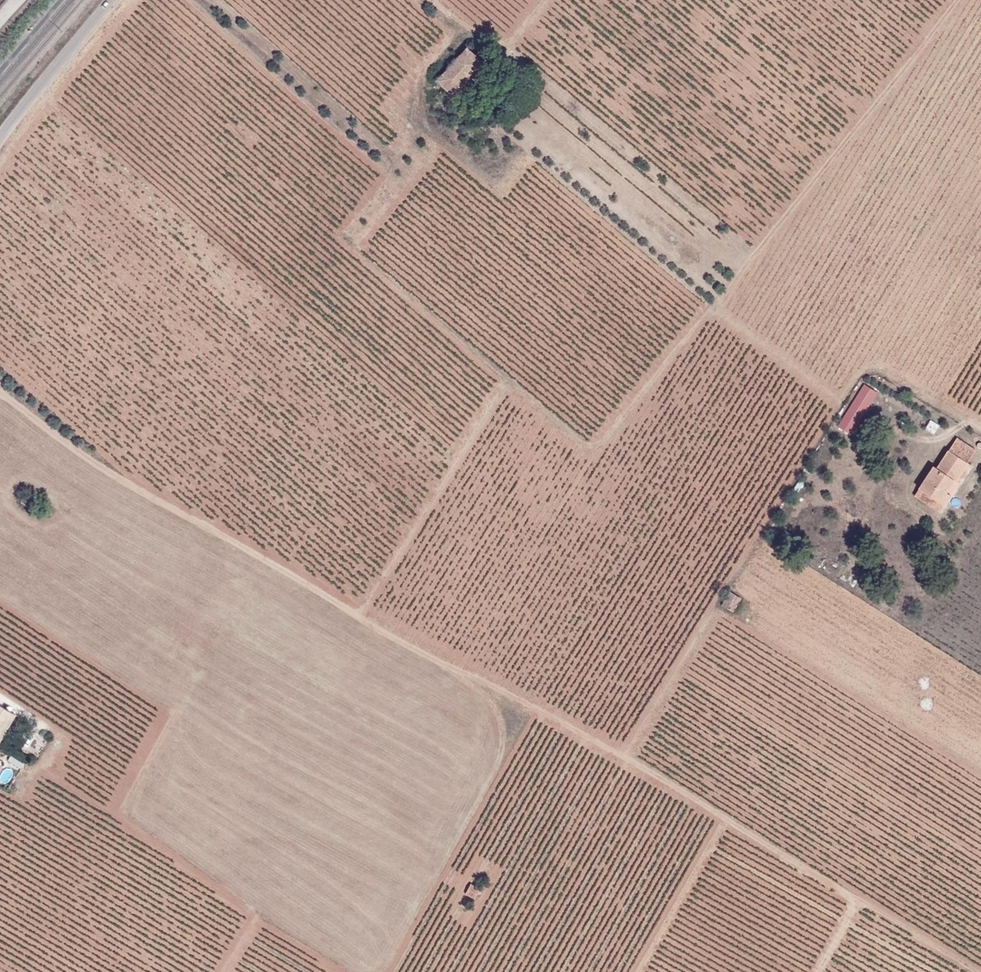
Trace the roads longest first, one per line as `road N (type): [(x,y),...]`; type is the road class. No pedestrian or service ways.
road 1 (unclassified): [(109,0),(0,137)]

